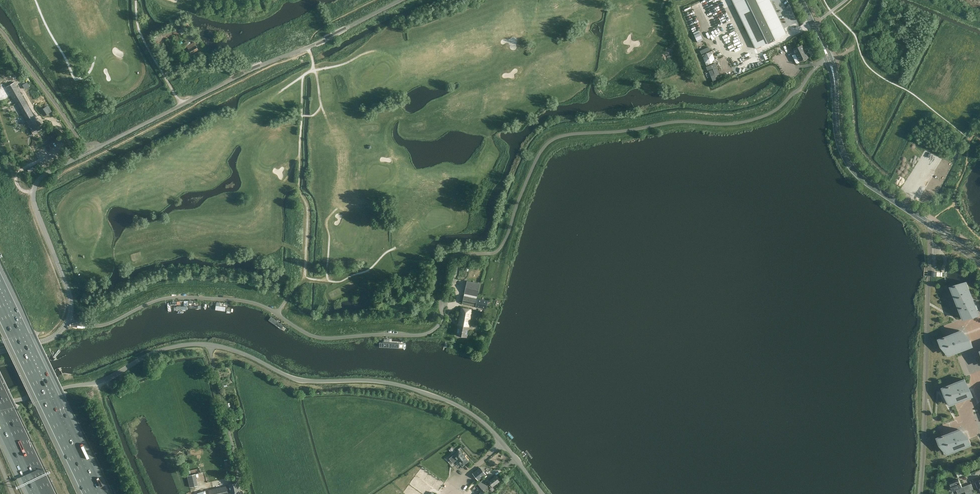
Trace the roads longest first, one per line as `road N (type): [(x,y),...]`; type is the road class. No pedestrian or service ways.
road 1 (unclassified): [(542,493),(494,433),(451,402),(378,381),(298,380),(210,345),(162,350),(101,381),(0,404)]
road 2 (unclassified): [(68,320),(70,299),(33,198),(39,181),(401,0)]
road 3 (unclassified): [(442,294),(440,324),(412,335),(315,336),(258,304),(222,299),(167,297),(99,326),(68,320)]
road 4 (motorway): [(92,493),(0,301)]
road 5 (tertiary): [(833,74),(845,158),(918,216)]

